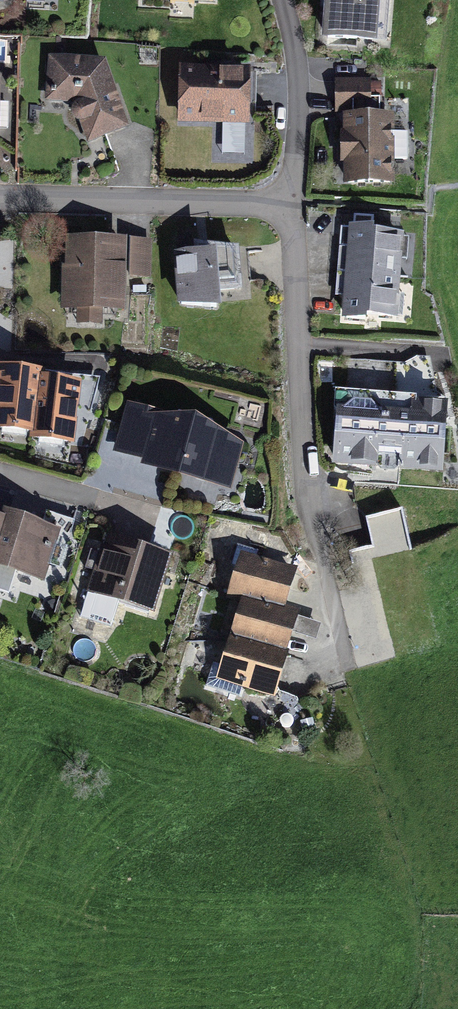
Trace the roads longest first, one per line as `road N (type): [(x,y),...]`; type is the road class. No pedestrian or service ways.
road 1 (residential): [(288,209),(306,485),(349,666)]
road 2 (residential): [(0,202),(288,209)]
road 3 (residential): [(288,209),(299,87),(281,0)]
road 4 (residential): [(0,479),(148,526)]

